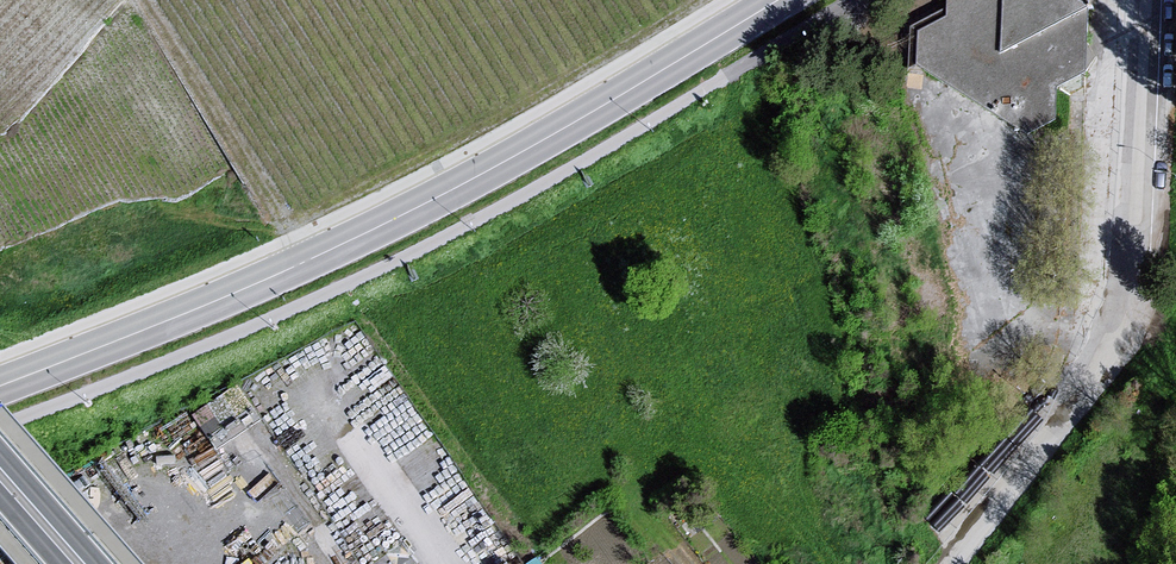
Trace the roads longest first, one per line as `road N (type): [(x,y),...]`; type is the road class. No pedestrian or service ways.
road 1 (primary): [(0,386),(396,218),(778,0)]
road 2 (residential): [(955,563),(1053,434),(1121,324),(1136,276),(1143,0)]
road 3 (primary): [(99,563),(0,452)]

